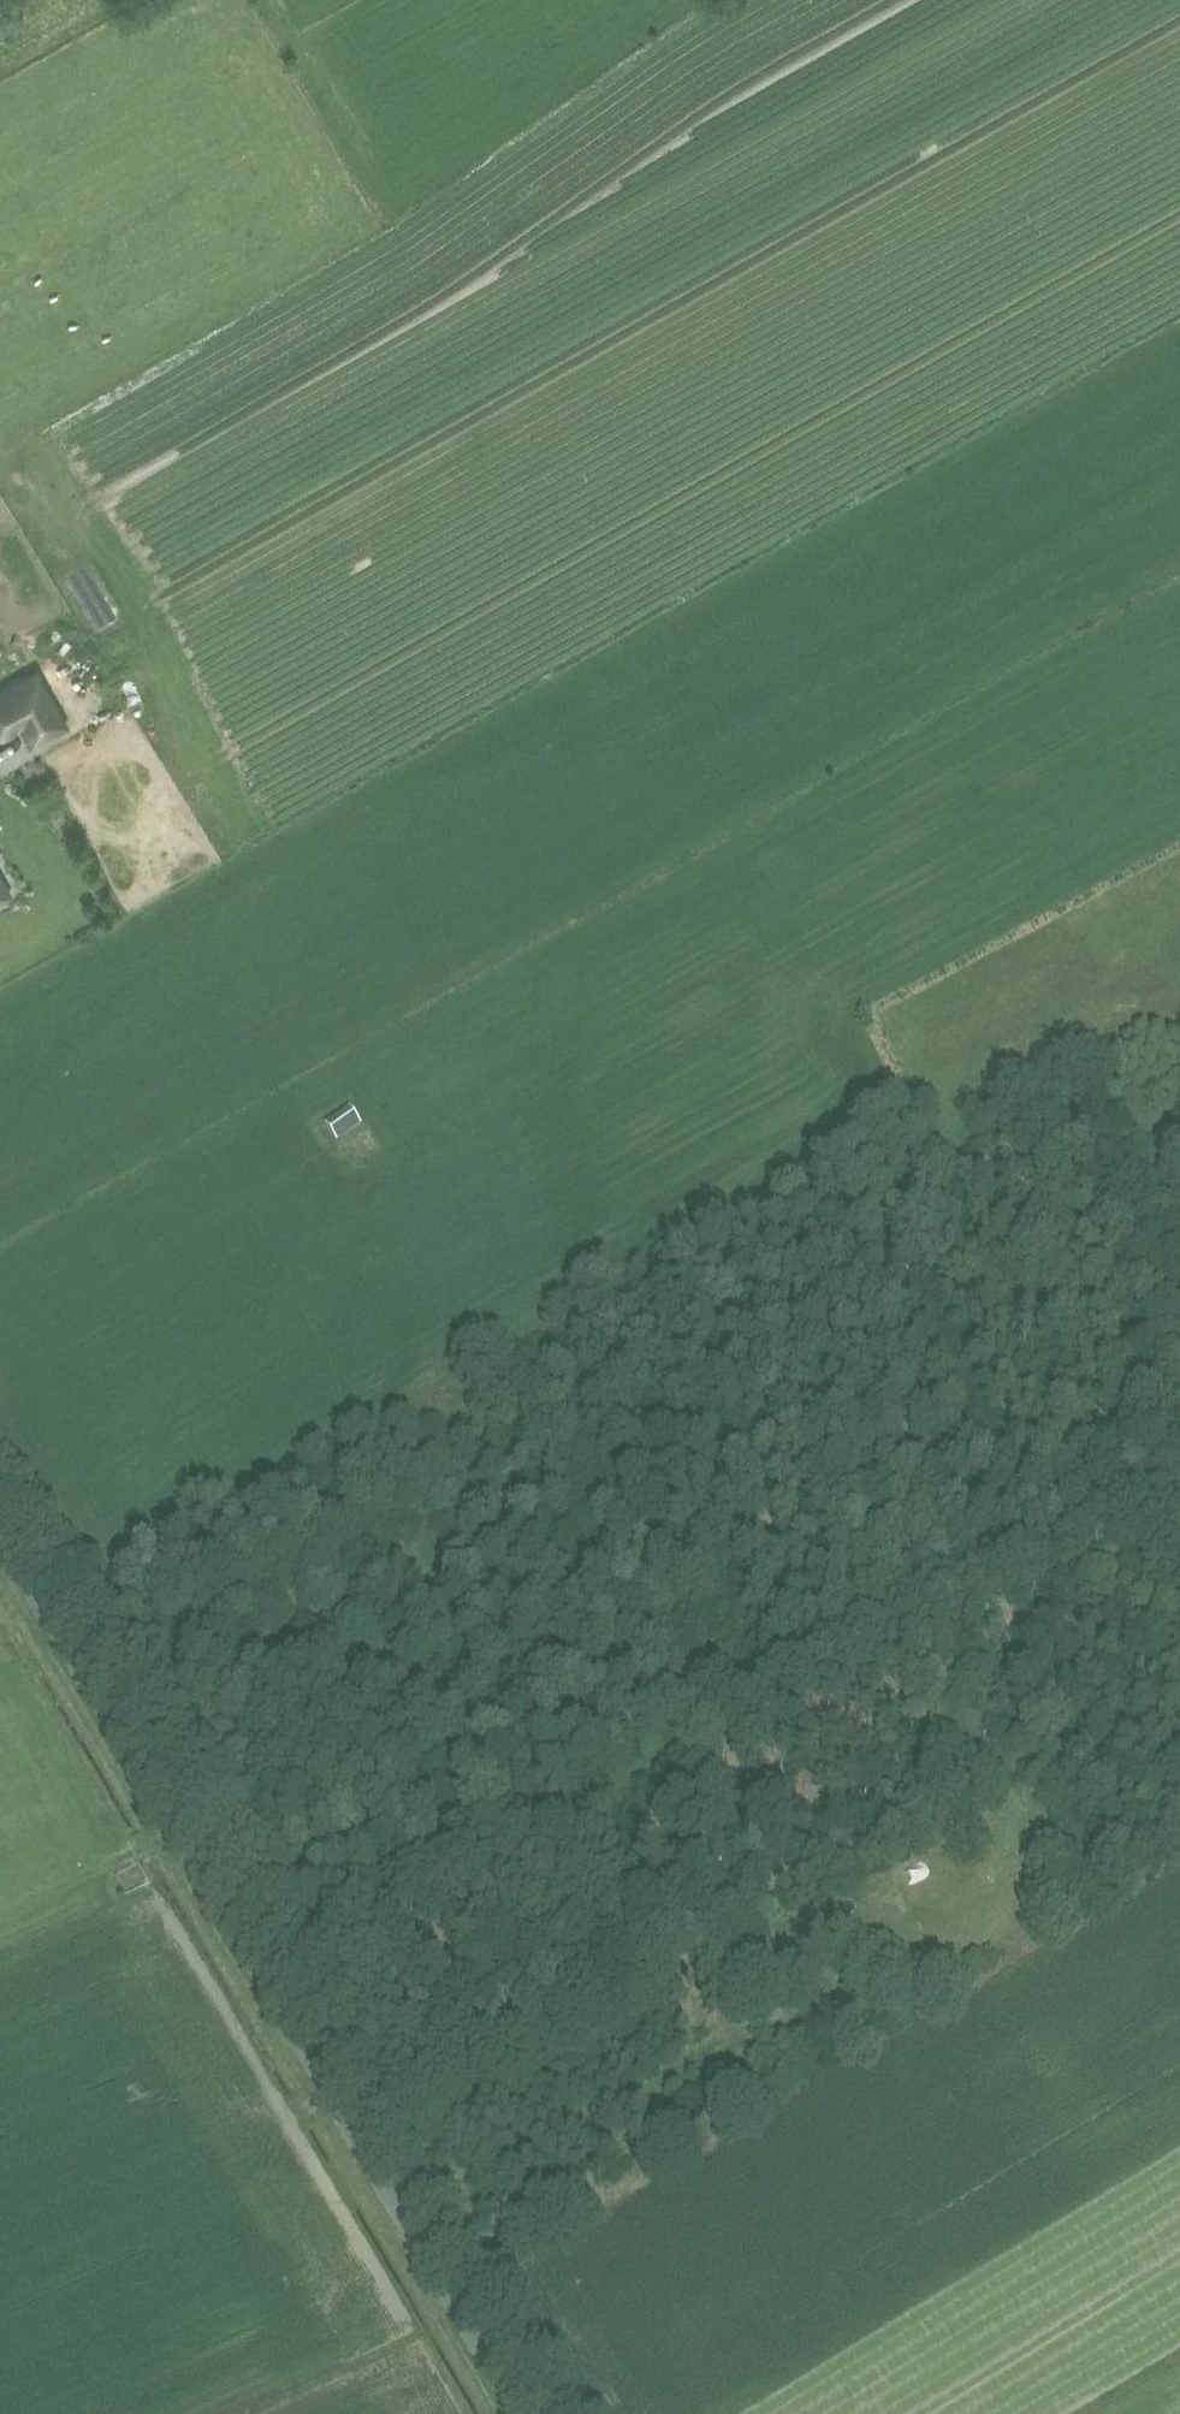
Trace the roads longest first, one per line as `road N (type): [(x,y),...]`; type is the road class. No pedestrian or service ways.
road 1 (unclassified): [(516,2413),(0,1536)]

